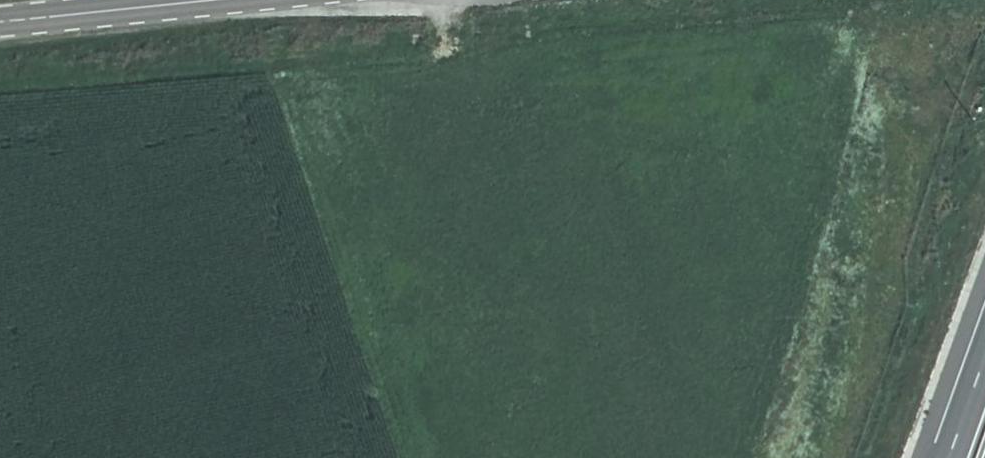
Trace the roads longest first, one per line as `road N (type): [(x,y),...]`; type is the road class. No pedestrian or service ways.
road 1 (tertiary): [(0,22),(184,0)]

